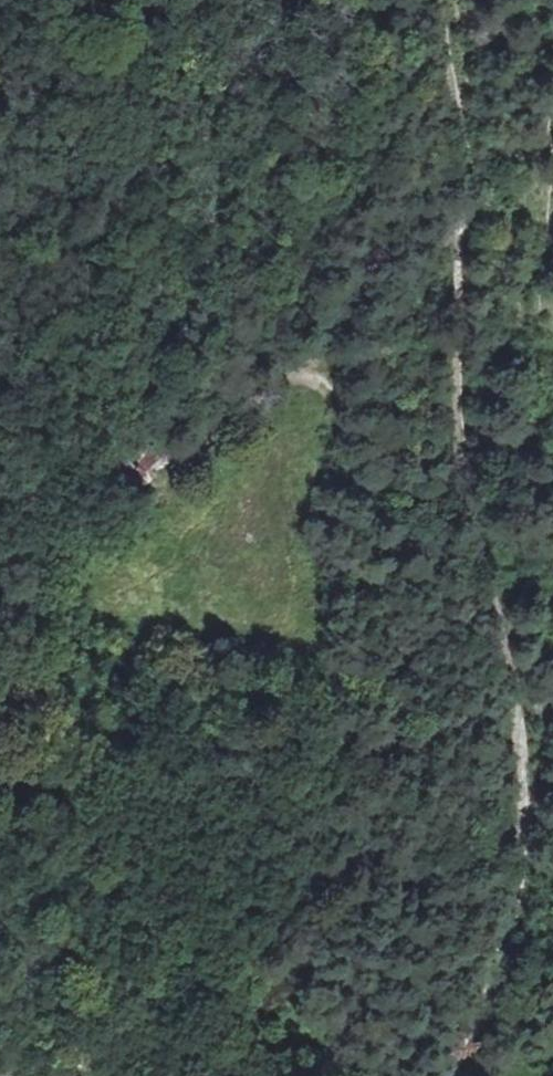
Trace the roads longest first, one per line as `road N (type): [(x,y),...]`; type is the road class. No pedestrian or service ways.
road 1 (track): [(123,0),(180,108),(185,206),(174,282),(88,363),(48,430),(35,706),(162,1075)]
road 2 (track): [(440,0),(463,151),(456,400),(521,726),(521,895),(451,1075)]
road 3 (unclassified): [(0,1075),(80,1055),(138,1075)]

